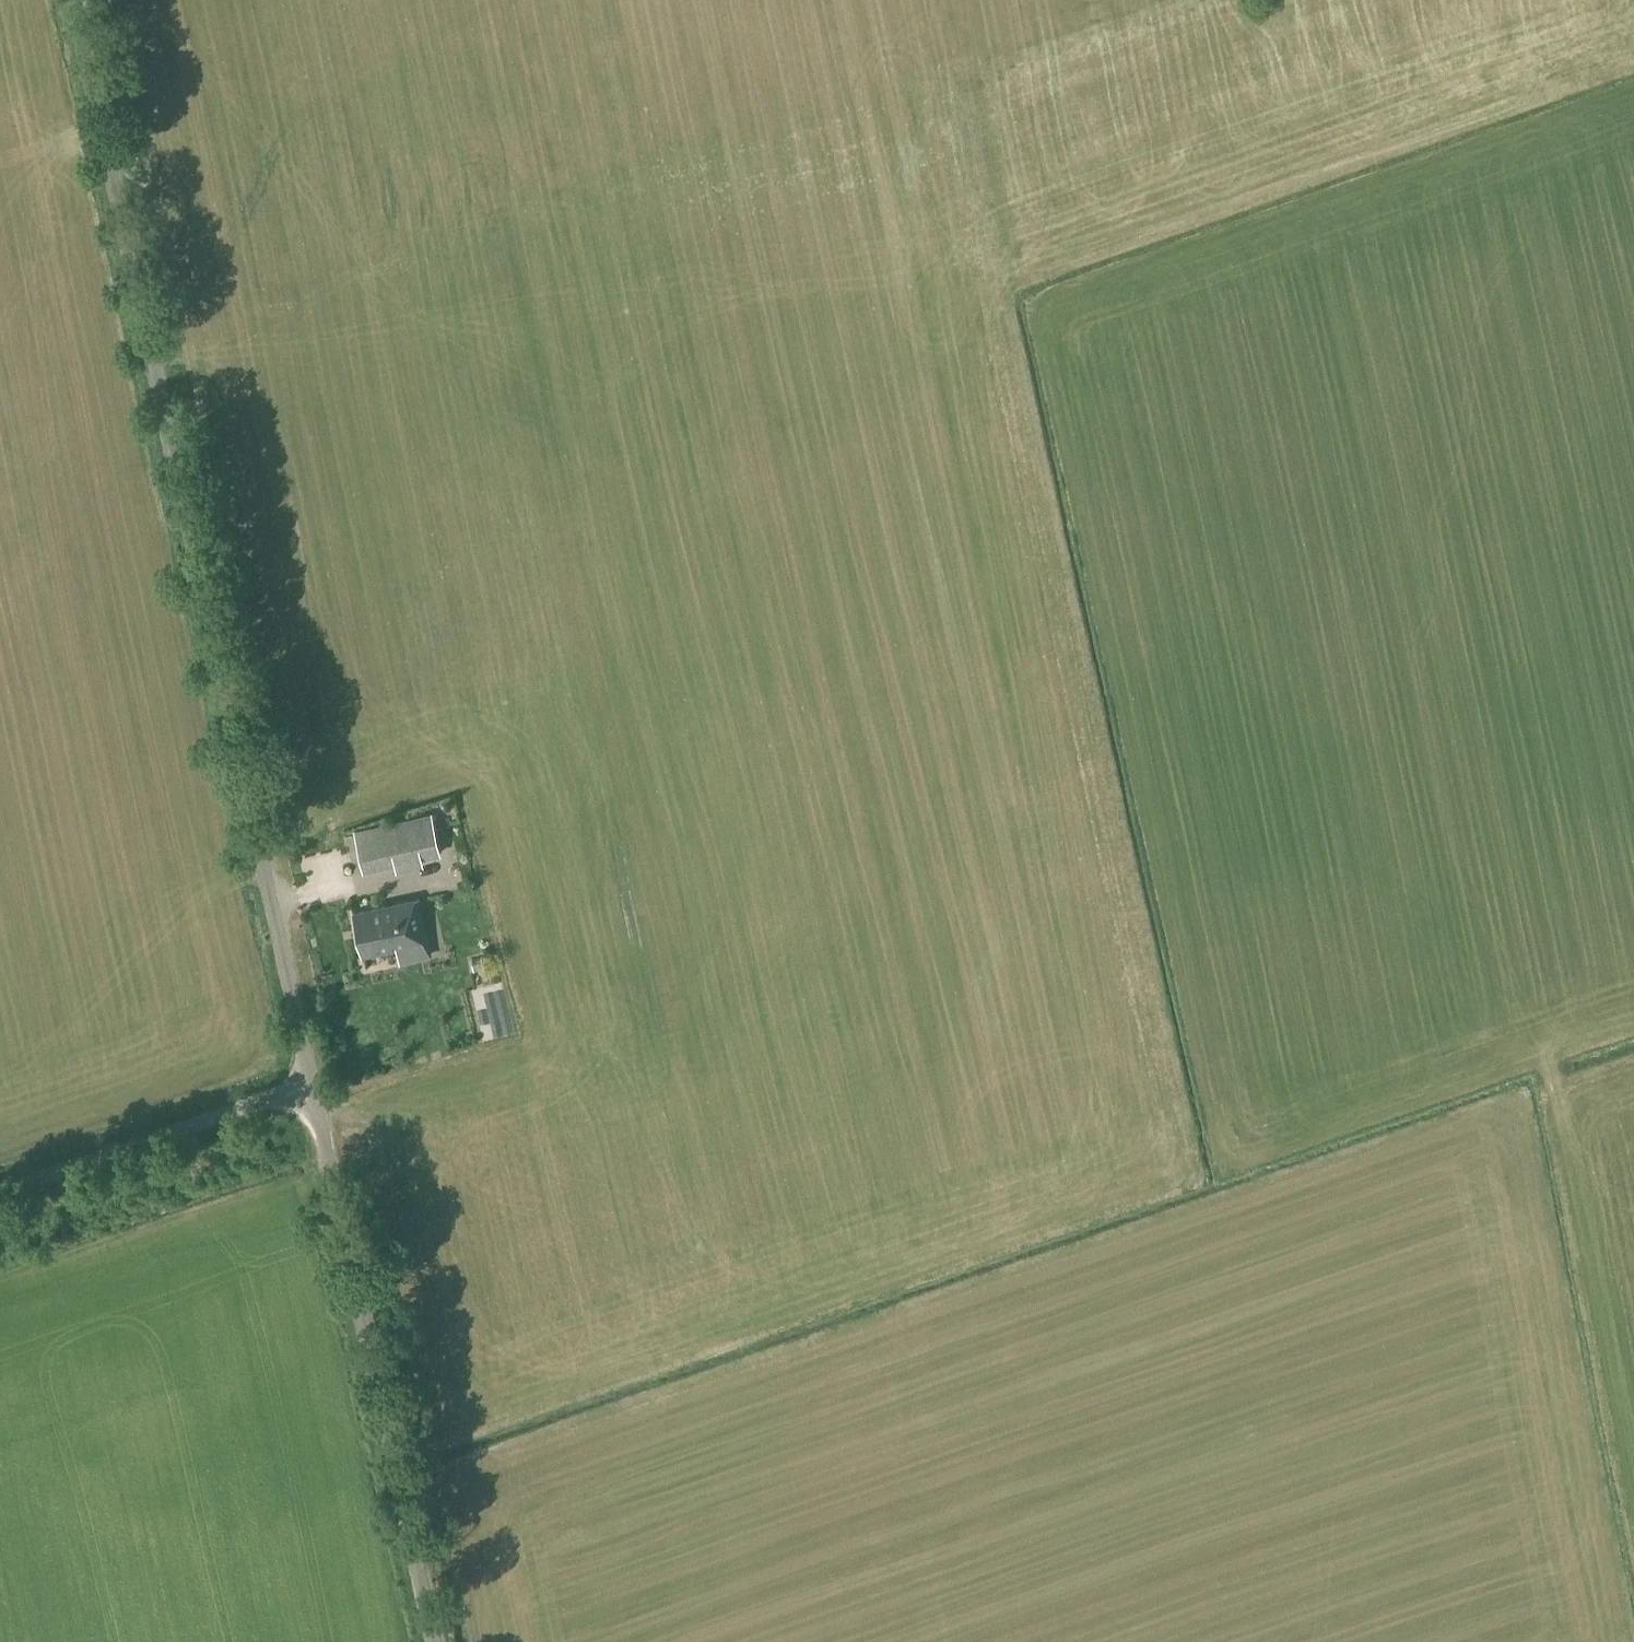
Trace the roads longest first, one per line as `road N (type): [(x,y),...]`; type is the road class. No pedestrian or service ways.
road 1 (unclassified): [(309,1088),(66,0)]
road 2 (unclassified): [(433,1641),(309,1088)]
road 3 (unclassified): [(309,1088),(0,1192)]

